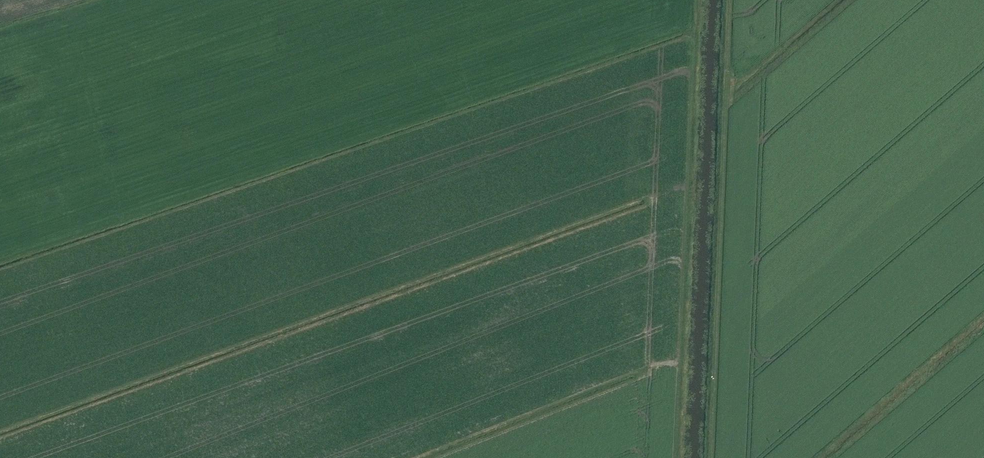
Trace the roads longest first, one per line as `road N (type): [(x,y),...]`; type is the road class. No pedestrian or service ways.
road 1 (track): [(730,0),(708,457)]

